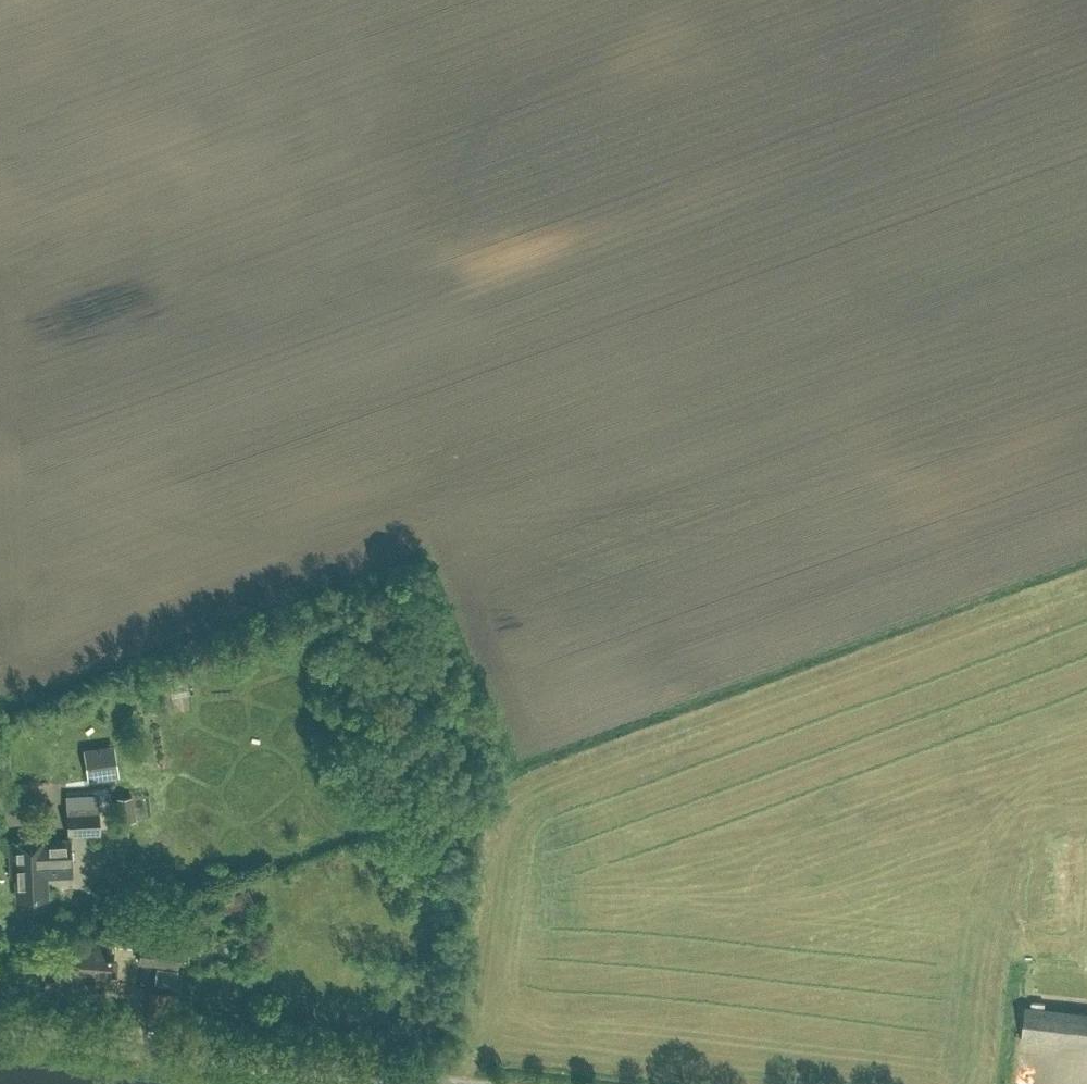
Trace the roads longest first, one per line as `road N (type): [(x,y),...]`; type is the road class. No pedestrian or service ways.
road 1 (unclassified): [(452,1083),(0,1024)]

